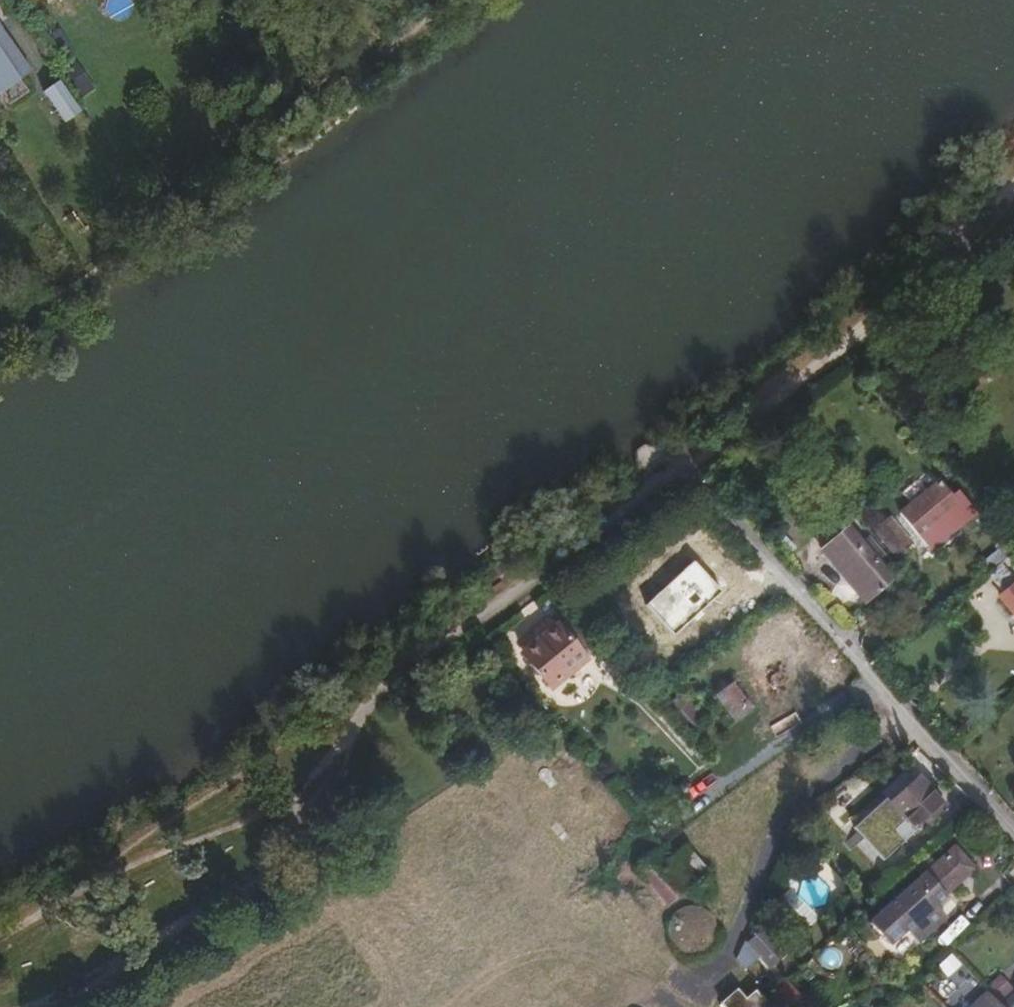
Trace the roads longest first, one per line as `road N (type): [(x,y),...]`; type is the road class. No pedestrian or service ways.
road 1 (residential): [(692,465),(1013,828)]

